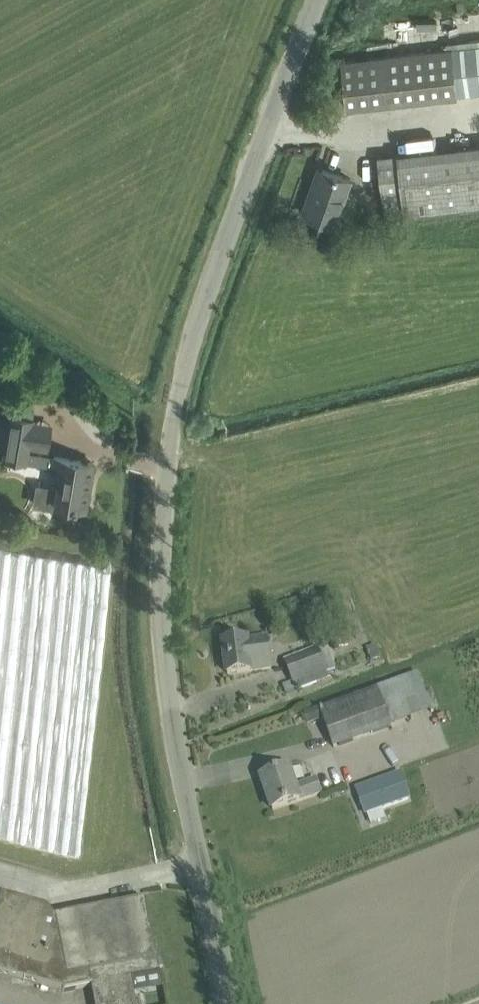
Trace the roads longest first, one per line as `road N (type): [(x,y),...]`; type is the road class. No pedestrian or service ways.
road 1 (unclassified): [(231,1003),(167,689),(165,487),(178,398),(209,287),(318,0)]

